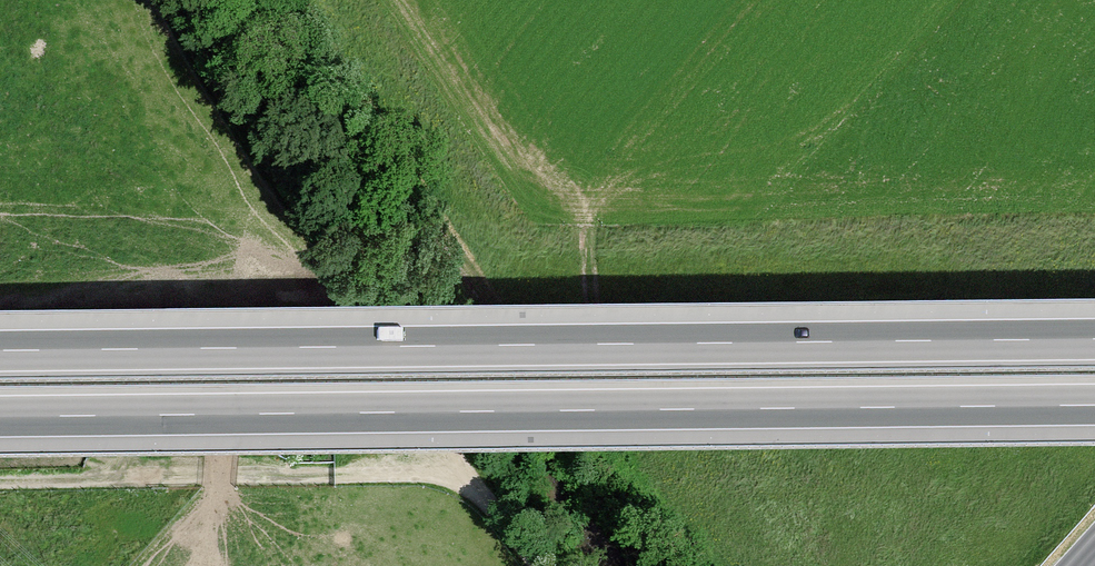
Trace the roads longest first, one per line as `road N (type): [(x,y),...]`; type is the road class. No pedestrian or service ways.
road 1 (motorway): [(0,417),(1094,405)]
road 2 (motorway): [(1094,339),(0,351)]

